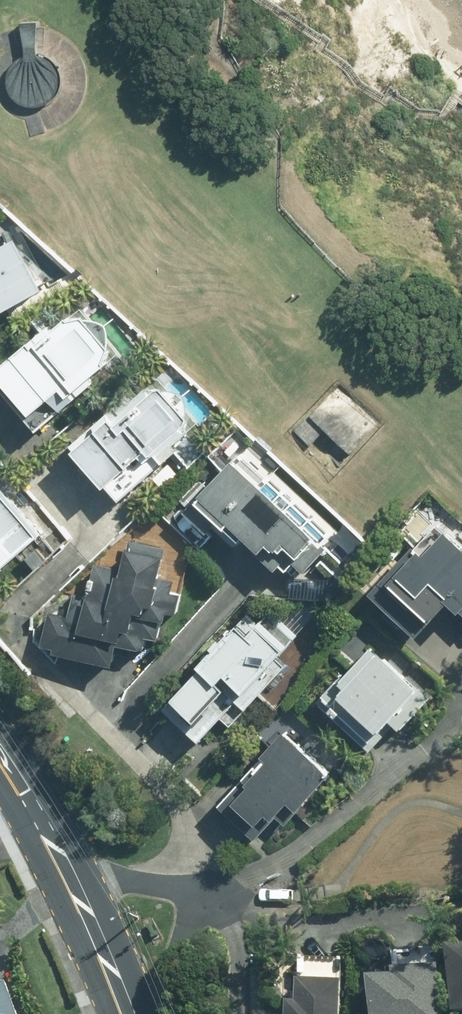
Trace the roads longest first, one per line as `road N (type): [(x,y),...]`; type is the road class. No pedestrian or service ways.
road 1 (secondary): [(0,749),(109,958),(128,1013)]

